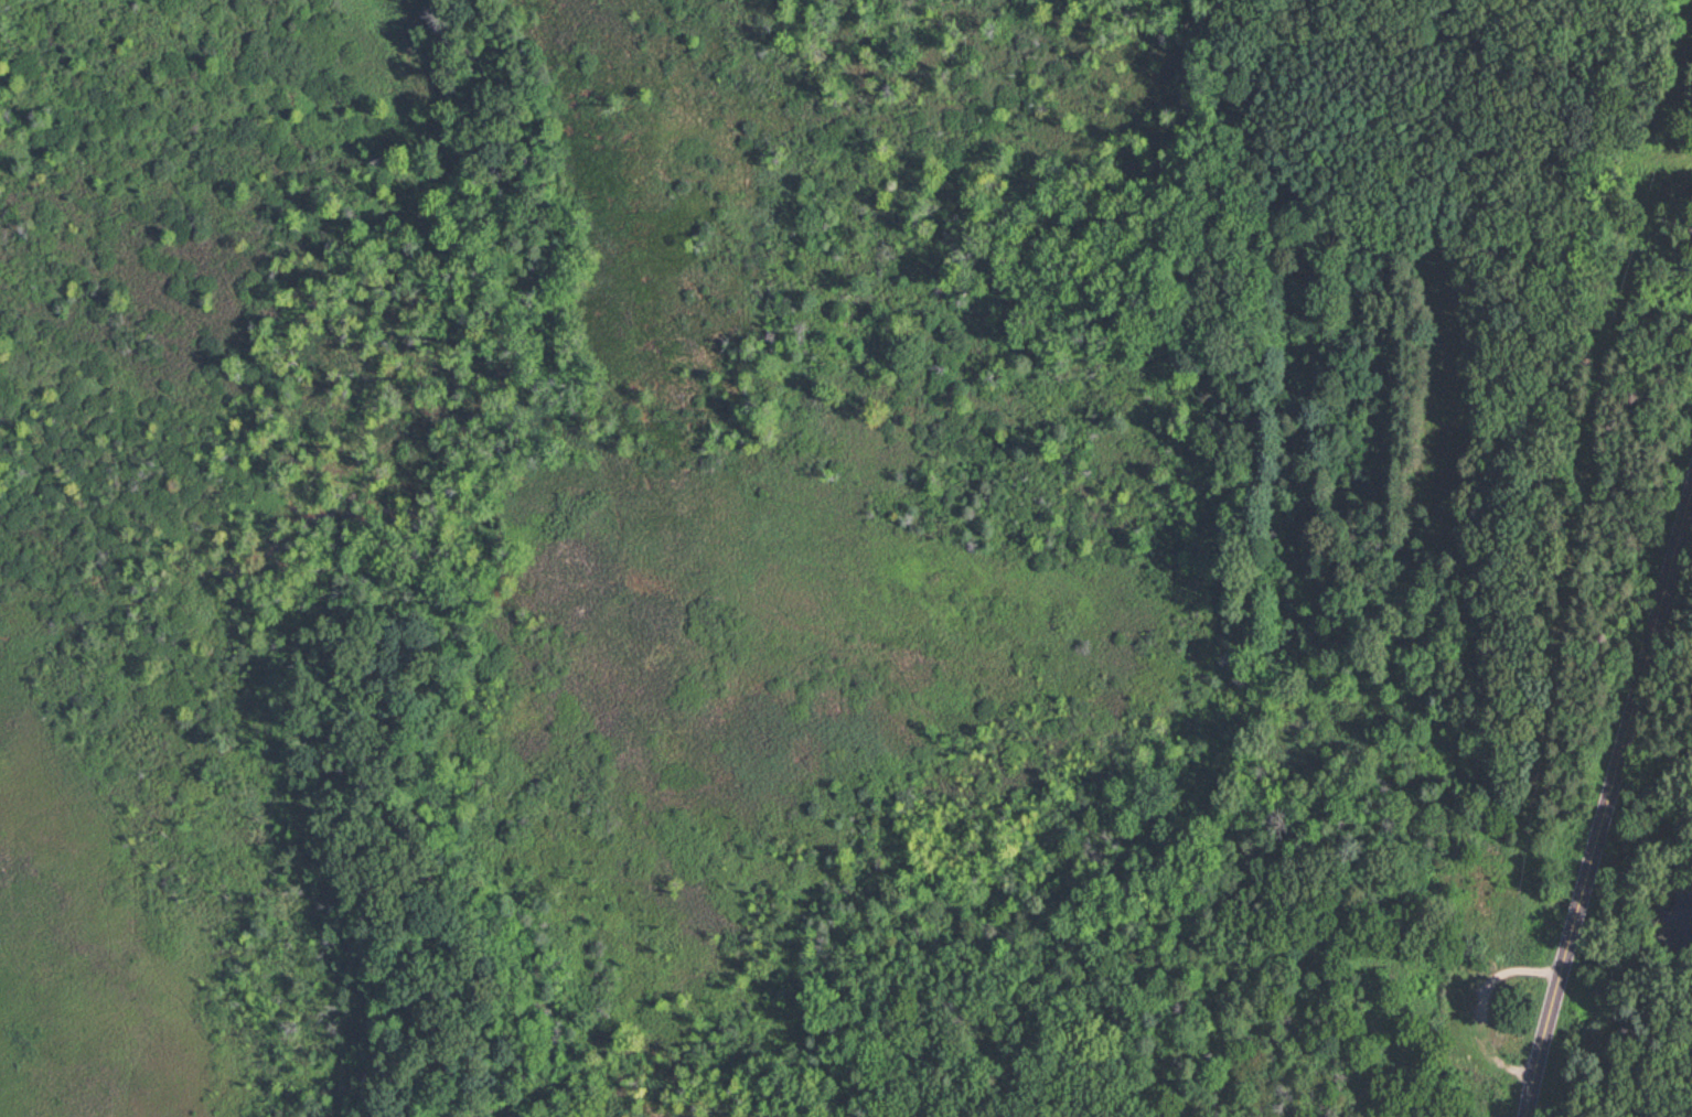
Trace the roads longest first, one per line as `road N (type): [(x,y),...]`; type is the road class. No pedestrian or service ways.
road 1 (tertiary): [(1691,511),(1528,1116)]

